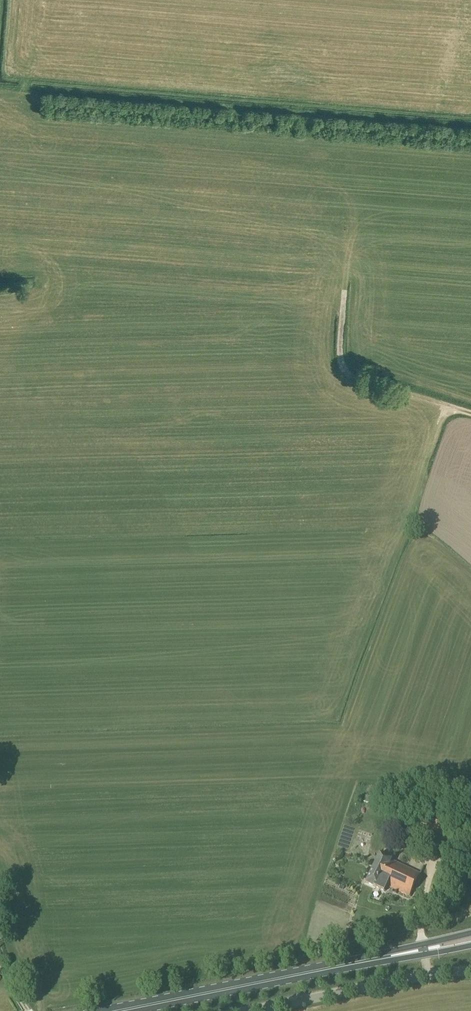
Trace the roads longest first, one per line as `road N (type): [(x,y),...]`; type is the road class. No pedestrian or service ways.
road 1 (primary): [(125,1010),(470,939)]
road 2 (track): [(470,412),(346,373),(349,213)]
road 3 (unclassified): [(249,1010),(470,972)]

